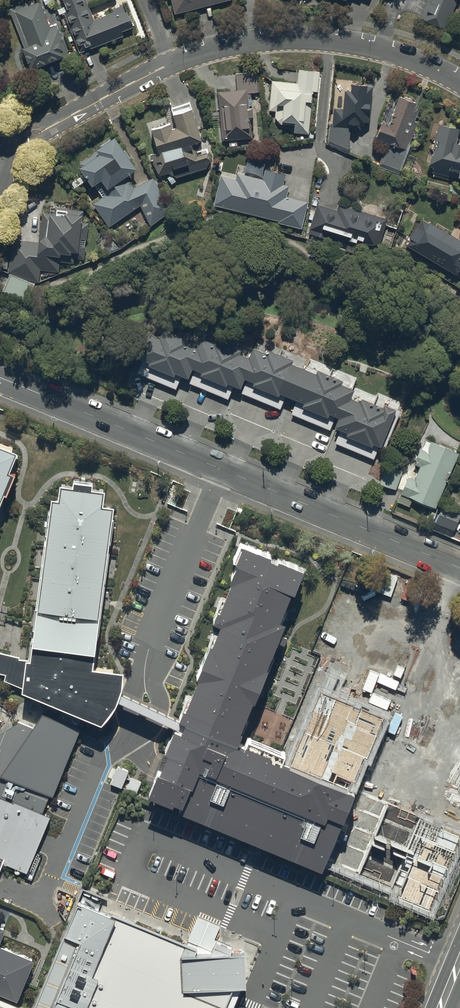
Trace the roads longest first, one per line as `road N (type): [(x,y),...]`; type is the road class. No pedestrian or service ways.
road 1 (tertiary): [(0,378),(459,568)]
road 2 (residential): [(171,63),(246,42),(333,41),(422,62),(459,81)]
road 3 (residential): [(15,139),(171,63)]

